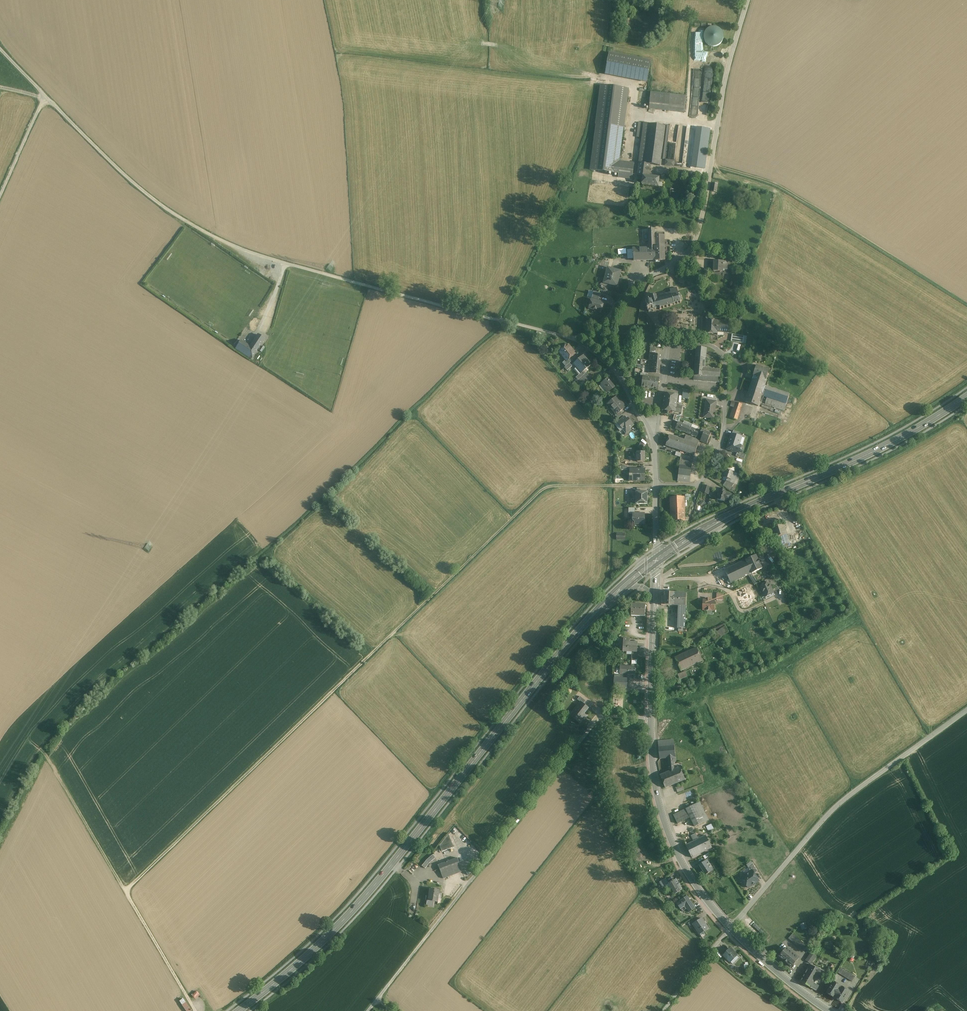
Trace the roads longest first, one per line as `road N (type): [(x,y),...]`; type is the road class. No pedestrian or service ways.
road 1 (track): [(655,485),(542,490),(127,890),(196,1010)]
road 2 (unclassified): [(0,49),(113,163),(191,225),(285,260),(576,340)]
road 3 (primary): [(240,1010),(341,925),(613,597)]
road 4 (residential): [(368,1010),(589,730),(605,715),(651,715)]
road 5 (unclassified): [(748,0),(693,246),(639,282),(609,317)]
road 6 (primary): [(656,560),(736,513),(916,431),(966,397)]
road 7 (unclassified): [(966,711),(827,815),(731,928)]
road 8 (residential): [(671,341),(707,343),(721,354),(724,423),(700,485),(655,485)]
road 9 (tertiary): [(731,928),(668,831),(651,715)]
road 10 (track): [(127,890),(45,754)]
road 11 (tertiary): [(831,1010),(731,928)]

